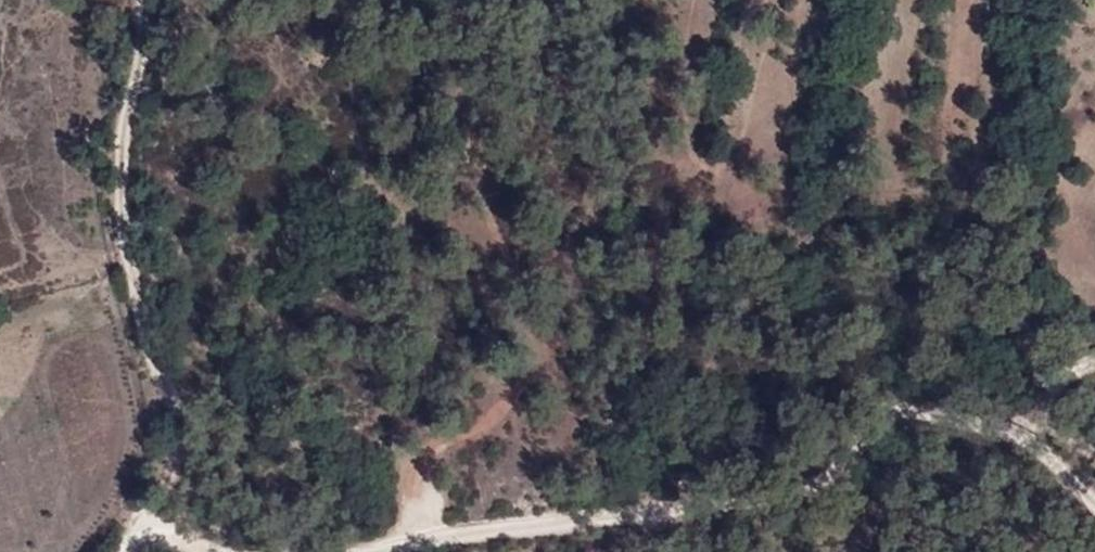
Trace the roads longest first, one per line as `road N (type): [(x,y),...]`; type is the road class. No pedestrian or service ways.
road 1 (track): [(326,551),(773,496),(844,453),(890,400),(997,426),(1078,476)]
road 2 (track): [(137,532),(177,447),(183,391),(140,312),(125,200),(122,125),(142,60),(144,0)]
road 3 (track): [(1078,476),(1055,395),(1094,374)]

